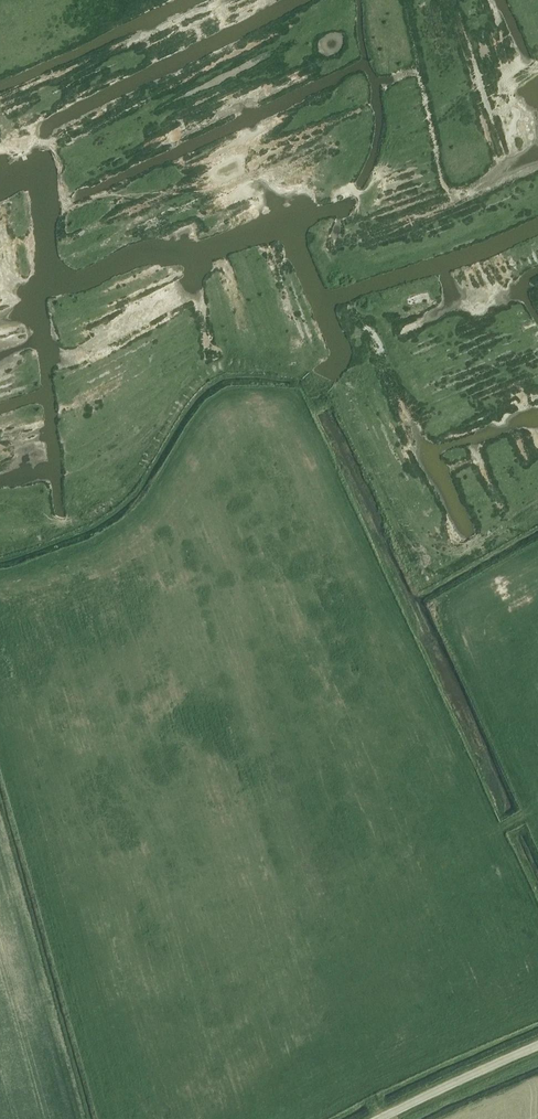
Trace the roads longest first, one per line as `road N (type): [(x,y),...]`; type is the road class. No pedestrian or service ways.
road 1 (unclassified): [(389,1118),(537,1049)]

